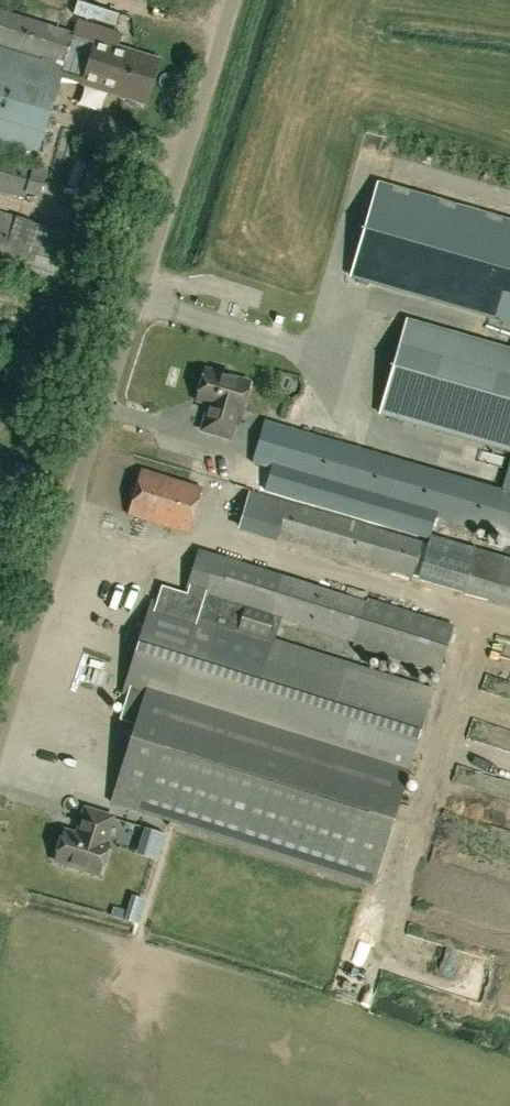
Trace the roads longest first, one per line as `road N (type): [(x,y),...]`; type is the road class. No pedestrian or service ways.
road 1 (unclassified): [(0,749),(232,0)]

